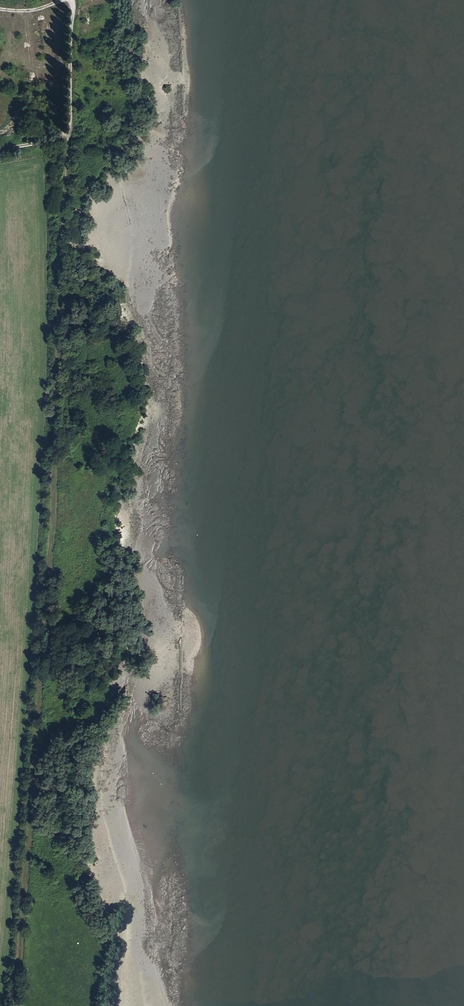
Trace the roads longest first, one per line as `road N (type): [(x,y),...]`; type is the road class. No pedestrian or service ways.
road 1 (track): [(18,1005),(62,380),(70,115)]

